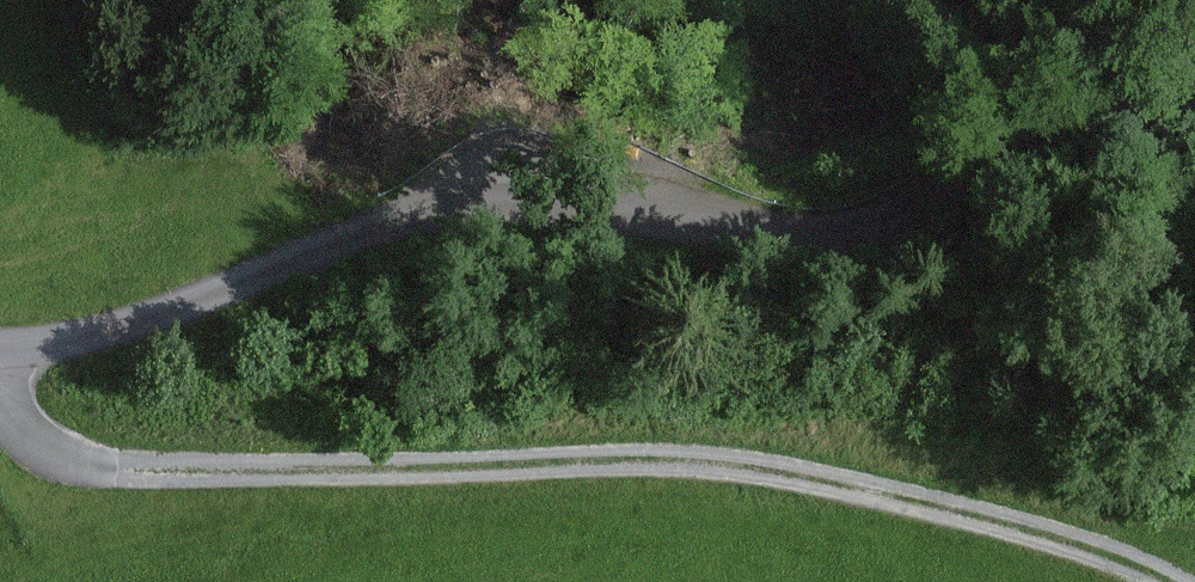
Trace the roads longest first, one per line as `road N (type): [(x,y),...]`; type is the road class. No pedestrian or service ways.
road 1 (unclassified): [(1194,97),(1104,115),(853,228),(795,232),(634,209),(490,204),(394,222),(113,333),(0,349)]
road 2 (track): [(1158,581),(797,467),(679,460),(147,470),(57,452),(15,414),(0,389)]

